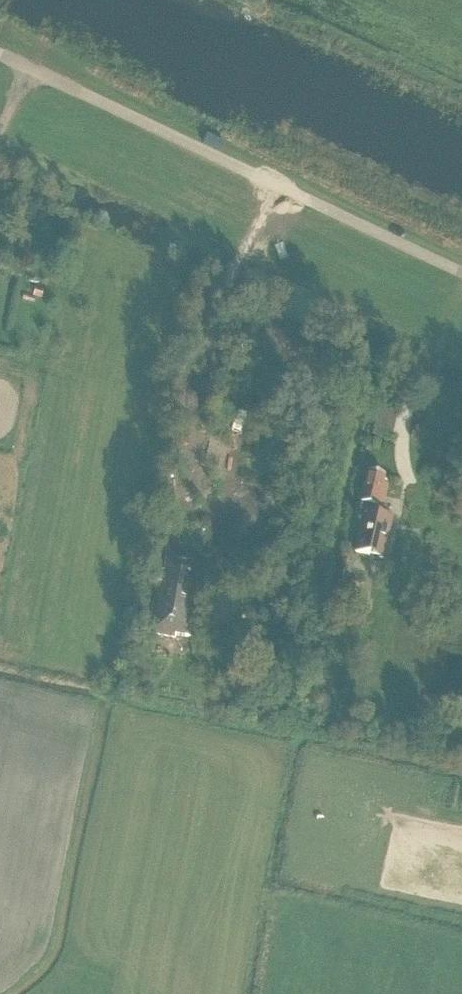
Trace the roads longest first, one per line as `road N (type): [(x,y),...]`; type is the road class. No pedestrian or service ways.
road 1 (unclassified): [(461,270),(0,53)]
road 2 (track): [(226,288),(200,411)]

